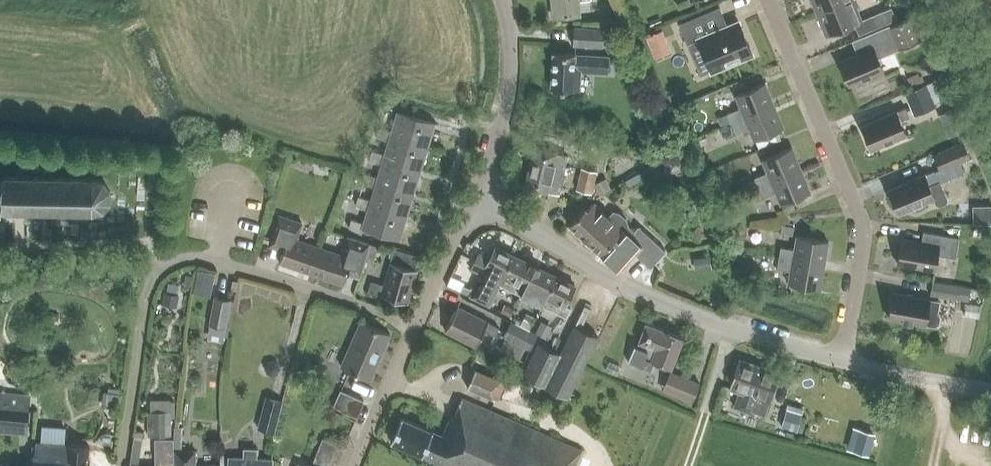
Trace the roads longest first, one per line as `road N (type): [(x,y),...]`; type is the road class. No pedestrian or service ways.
road 1 (residential): [(121,465),(145,300),(167,267),(206,259),(415,328)]
road 2 (unclassified): [(841,361),(630,289),(472,194)]
road 3 (residential): [(841,361),(861,221),(768,0)]
road 4 (tertiary): [(472,194),(510,93),(503,0)]
road 5 (unclassified): [(990,391),(841,361)]
road 6 (unclassified): [(415,328),(354,465)]
road 7 (unclassified): [(472,194),(415,328)]

